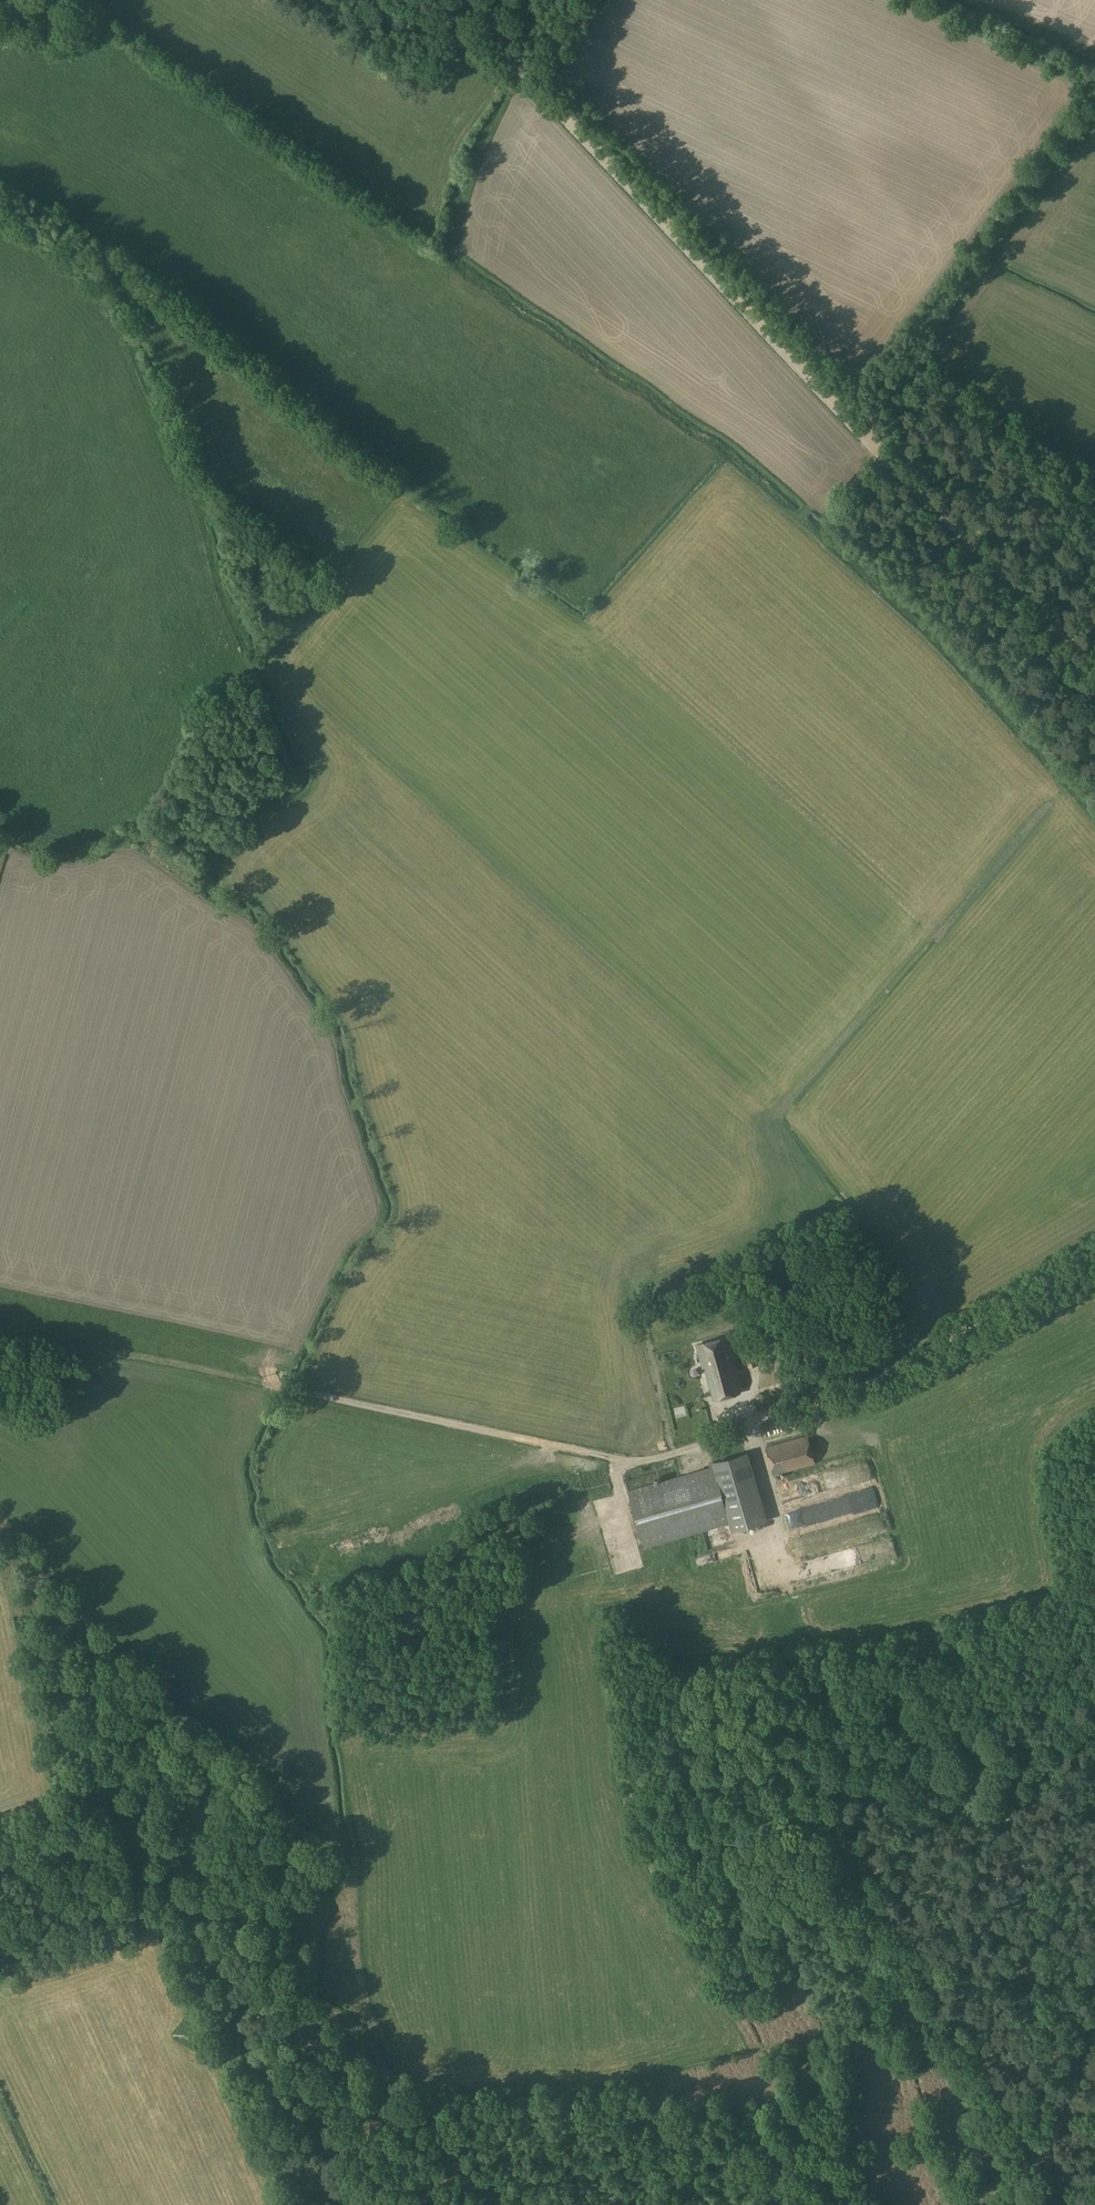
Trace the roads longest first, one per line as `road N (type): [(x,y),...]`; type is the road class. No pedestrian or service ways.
road 1 (track): [(1094,658),(852,419),(550,98),(471,0)]
road 2 (track): [(1094,1252),(875,1385),(677,1456)]
road 3 (track): [(1094,57),(967,0)]

